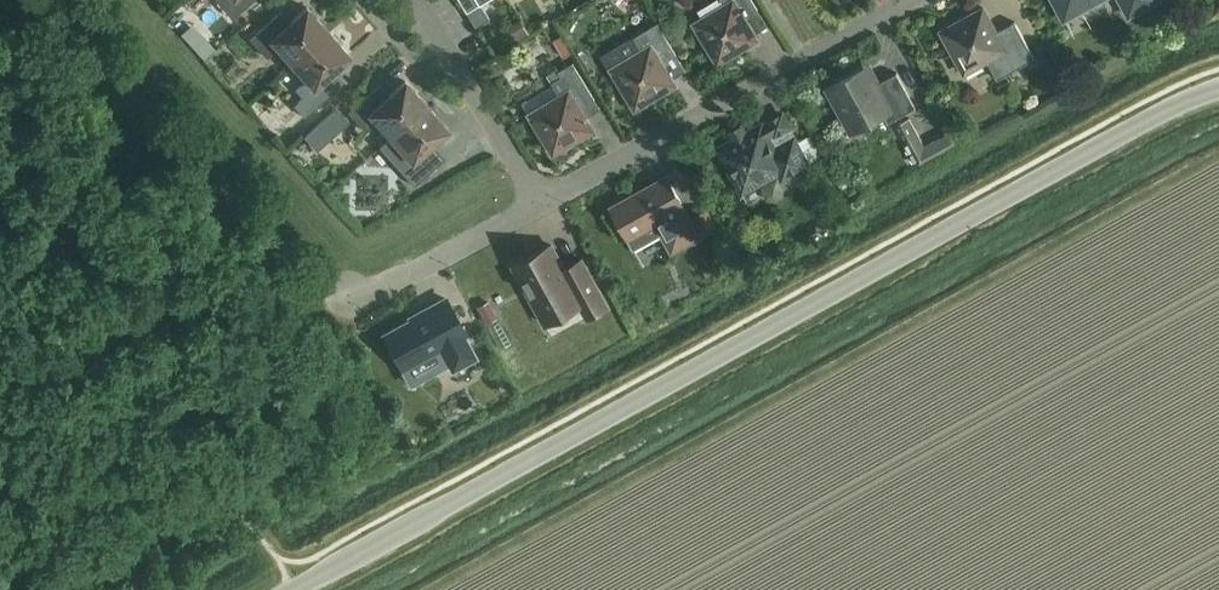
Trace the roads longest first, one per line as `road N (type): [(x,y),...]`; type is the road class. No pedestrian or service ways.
road 1 (unclassified): [(291,589),(1218,85)]
road 2 (residential): [(537,202),(910,0)]
road 3 (residential): [(537,202),(416,0)]
road 4 (residential): [(360,298),(537,202)]

